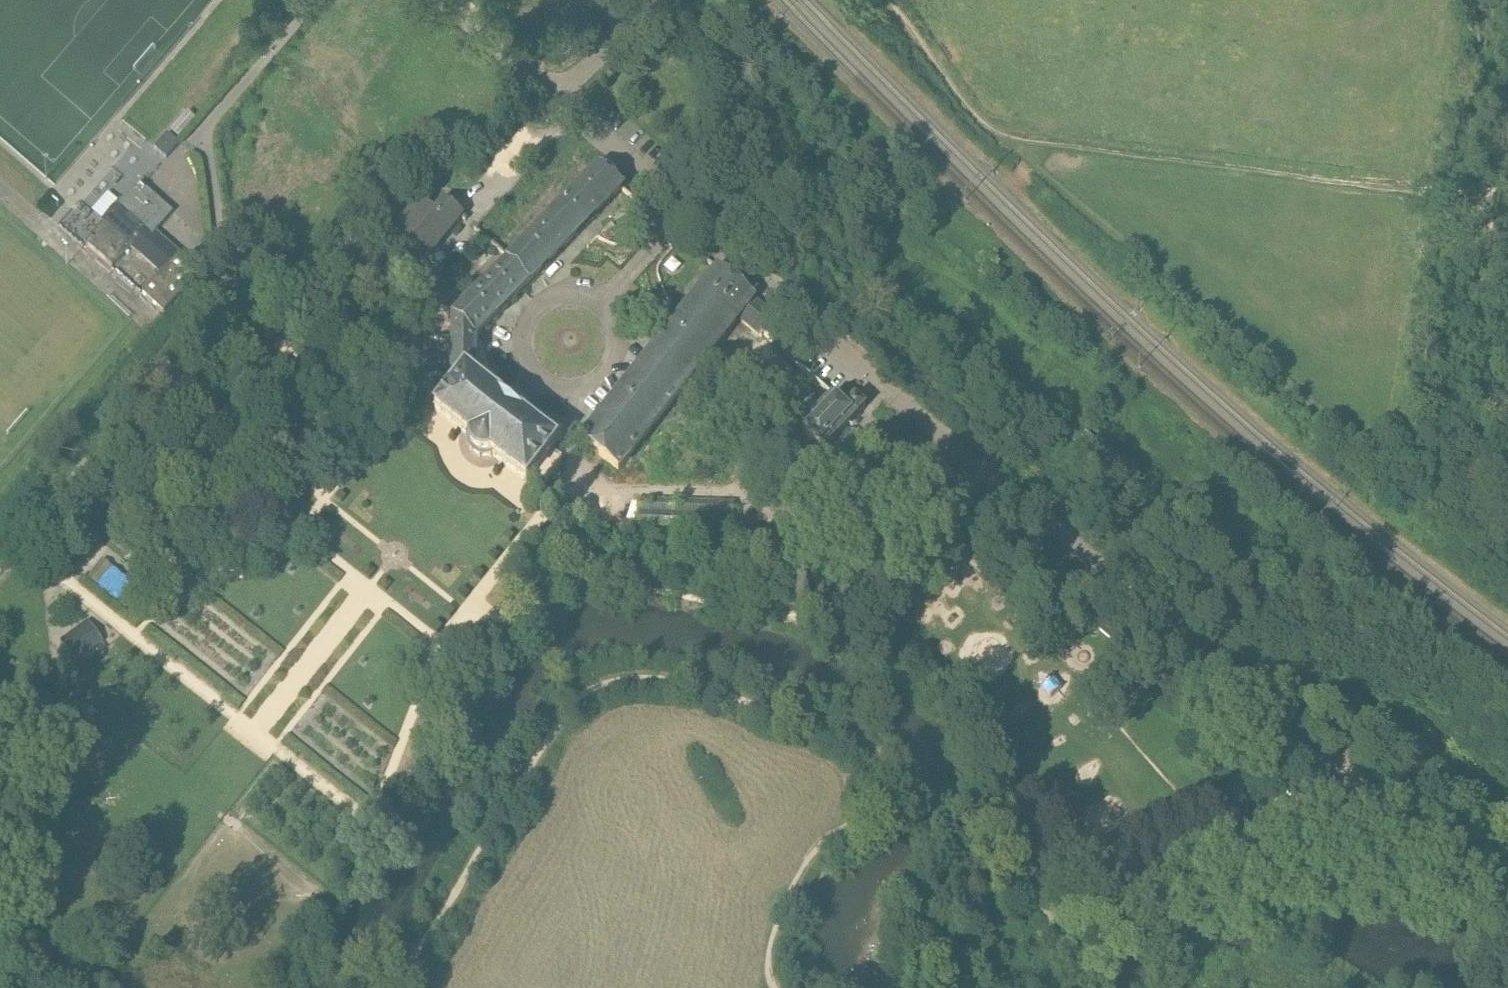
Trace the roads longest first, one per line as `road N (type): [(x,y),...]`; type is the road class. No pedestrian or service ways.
road 1 (unclassified): [(1474,876),(555,98)]
road 2 (track): [(889,0),(981,120),(1006,133),(1432,188),(1507,186)]
road 3 (unclassified): [(555,98),(443,0)]
road 4 (unclassified): [(555,98),(650,0)]

